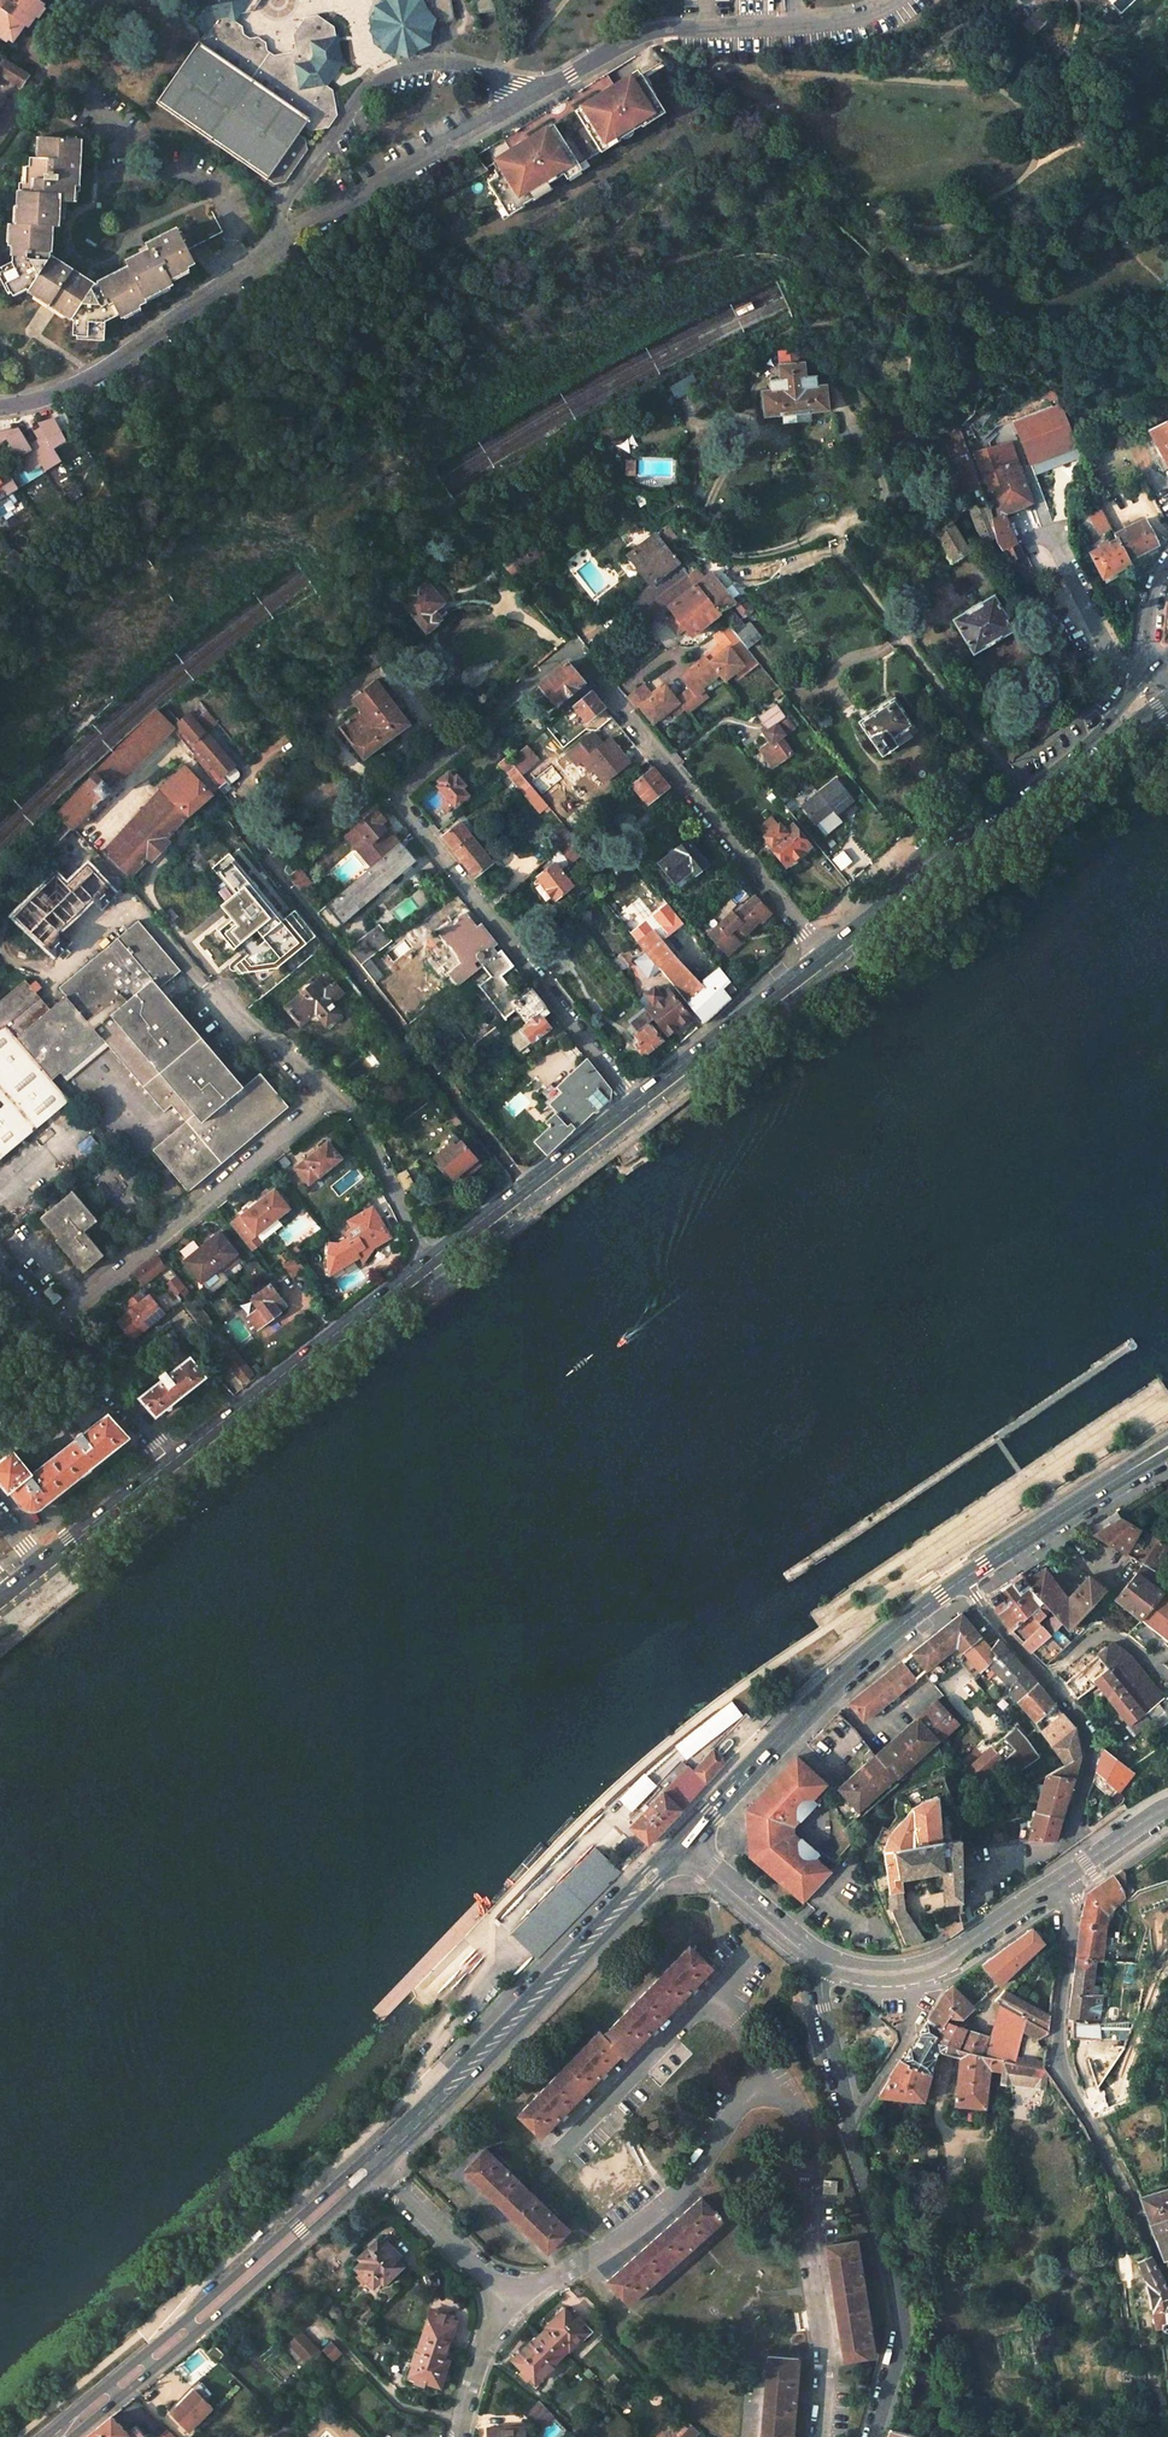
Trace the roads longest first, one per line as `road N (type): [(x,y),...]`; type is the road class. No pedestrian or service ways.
road 1 (trunk): [(0,2033),(235,2042),(523,2077),(1167,2185)]
road 2 (trunk): [(1167,2095),(719,2009),(352,1966),(0,1968)]
road 3 (unclassified): [(571,649),(388,795),(634,1102)]
road 4 (primary): [(685,1840),(375,2161)]
road 5 (residential): [(1073,1870),(1059,2068),(1167,2278)]
road 6 (unclassified): [(571,649),(821,957)]
road 7 (residential): [(963,1580),(1081,1726),(1087,1744),(1069,1839),(1051,1854),(987,1869)]
road 8 (unclassified): [(526,97),(650,32),(850,19),(896,0)]
road 9 (primary): [(963,1580),(855,1665),(685,1840)]
road 10 (unclassified): [(331,1092),(57,1325)]
road 11 (residential): [(526,97),(454,64),(398,70),(375,81),(284,201),(274,245)]
road 12 (primary): [(821,957),(1082,756)]
road 13 (primary): [(171,1462),(427,1264)]
road 14 (residential): [(0,407),(97,376),(274,245)]
road 15 (track): [(966,2139),(978,2144),(1018,2230),(1076,2436)]
road 16 (residential): [(877,2436),(903,2313),(845,2127)]
road 17 (track): [(1029,2436),(1010,2420),(962,2320),(950,2312),(960,2143)]
road 18 (residential): [(274,245),(526,97)]
road 19 (tertiary): [(1073,1870),(944,1962),(898,1974),(828,1962)]
road 20 (primary): [(427,1264),(634,1102)]
road 21 (primary): [(195,2331),(367,2180),(375,2161)]
road 22 (primary): [(375,2161),(357,2166),(184,2318)]
road 23 (primary): [(1167,1447),(963,1580)]
road 24 (primary): [(634,1102),(821,957)]
road 25 (unclassified): [(331,1092),(186,939)]
road 26 (unclassified): [(427,1264),(353,1113),(331,1092)]
road 27 (track): [(309,2312),(400,2404),(461,2419)]
road 28 (tertiary): [(828,1962),(685,1840)]
road 29 (unclassified): [(57,1325),(171,1462)]
road 30 (primary): [(40,1567),(171,1462)]
road 31 (residential): [(828,1962),(823,2008),(845,2127)]

